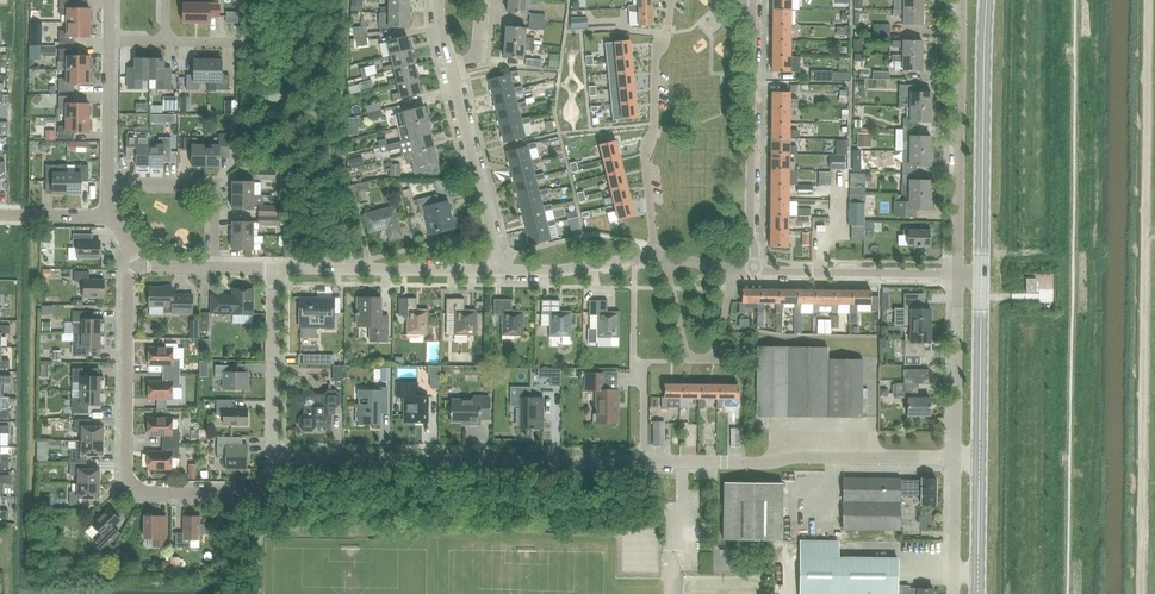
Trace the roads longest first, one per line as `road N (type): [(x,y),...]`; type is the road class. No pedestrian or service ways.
road 1 (residential): [(955,459),(273,458)]
road 2 (residential): [(273,458),(253,492),(148,493),(130,484),(127,285),(140,268)]
road 3 (secondary): [(981,276),(987,0)]
road 4 (residential): [(961,0),(958,276)]
road 5 (residential): [(754,272),(752,0)]
road 6 (residential): [(671,0),(655,51),(653,131),(644,155),(653,255)]
road 7 (residential): [(499,271),(274,269)]
road 8 (residential): [(666,259),(685,359),(716,359),(733,270)]
road 9 (residential): [(499,271),(449,65)]
road 10 (residential): [(958,276),(754,272)]
road 11 (residential): [(214,267),(214,184),(107,183)]
road 12 (residential): [(273,458),(274,269)]
road 13 (secondary): [(979,460),(981,276)]
road 14 (residential): [(958,276),(955,459)]
road 15 (residential): [(653,255),(558,272),(499,271)]
road 16 (residential): [(107,183),(108,39)]

